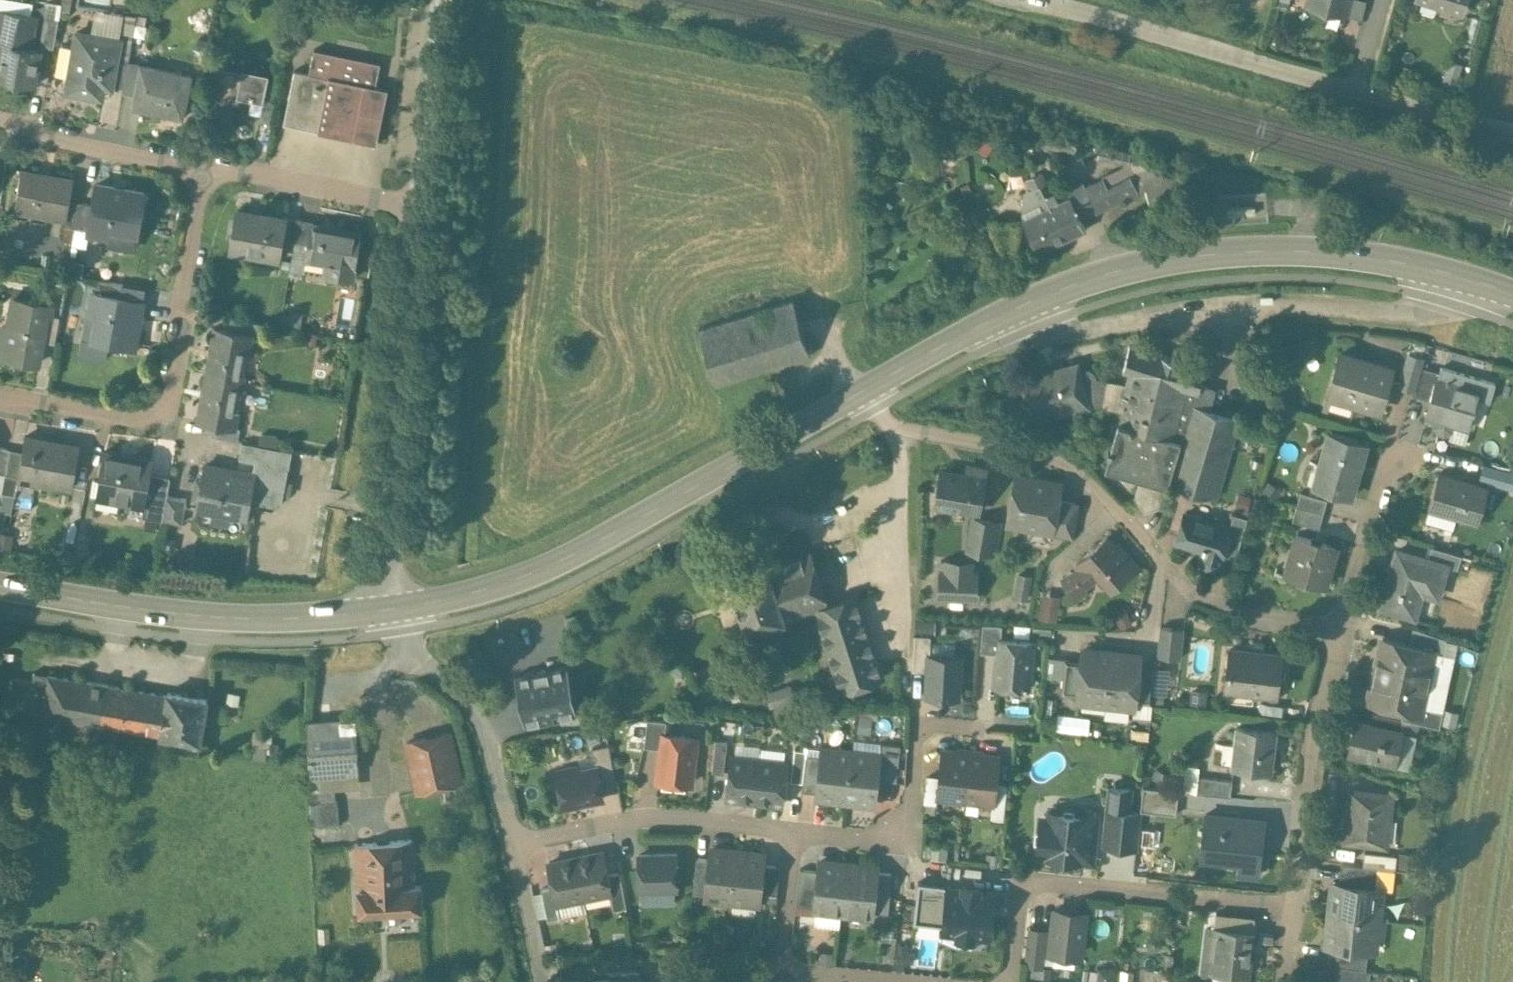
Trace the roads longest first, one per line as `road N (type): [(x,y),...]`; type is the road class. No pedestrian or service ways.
road 1 (secondary): [(1512,292),(1419,265),(1304,249),(1183,256),(1112,269),(1029,299),(867,384)]
road 2 (residential): [(867,384),(903,428),(1062,455),(1212,597),(1339,622)]
road 3 (secondary): [(867,384),(559,558),(510,579),(390,607)]
road 4 (unclassified): [(390,607),(418,207)]
road 5 (secondary): [(390,607),(209,612),(0,584)]
road 6 (residential): [(1007,981),(1021,890),(1035,875),(1297,910)]
road 7 (unclassified): [(1356,84),(1072,0)]
road 8 (residential): [(1339,622),(1297,910)]
road 9 (residential): [(796,828),(674,817),(514,842)]
road 10 (residential): [(980,728),(916,725),(914,817),(888,837),(796,828)]
road 11 (residential): [(796,828),(782,943),(797,967),(932,981)]
road 12 (residential): [(390,607),(415,646),(464,692),(489,736),(514,842)]
road 13 (residential): [(172,396),(202,174)]
road 14 (residential): [(418,207),(240,171),(202,174)]
road 15 (residential): [(202,174),(0,119)]
road 16 (unclassified): [(418,207),(437,0)]
road 17 (residential): [(0,402),(140,419),(172,396)]
road 18 (residential): [(1339,622),(1398,459)]
road 19 (unclassified): [(1512,130),(1356,84)]
road 20 (residential): [(514,842),(544,981)]

